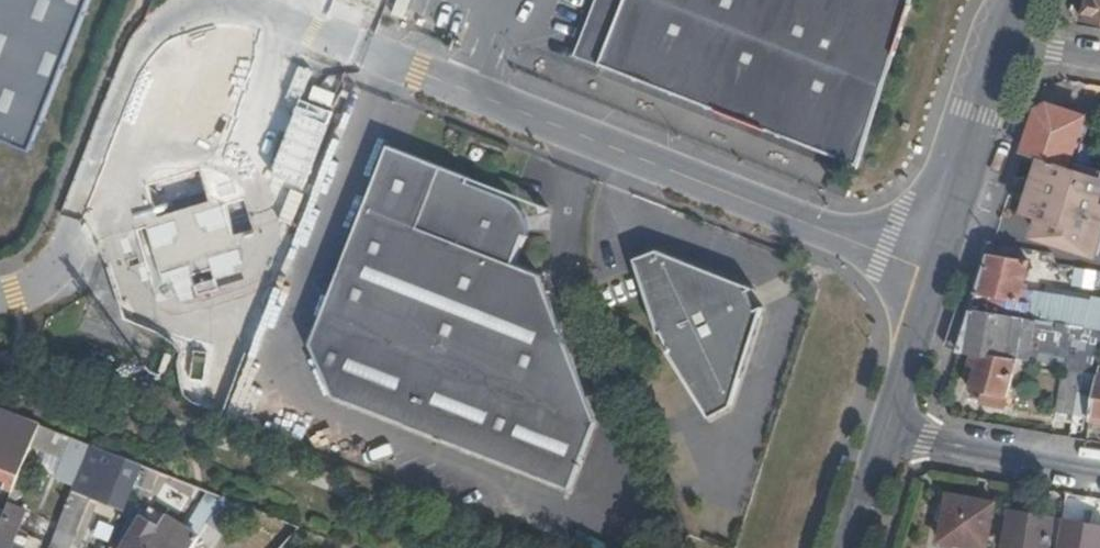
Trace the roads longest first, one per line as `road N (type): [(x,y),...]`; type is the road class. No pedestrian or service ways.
road 1 (unclassified): [(939,268),(249,5),(222,3),(194,10),(155,41),(60,265),(42,284),(0,297)]
road 2 (residential): [(939,268),(1013,42)]
road 3 (residential): [(885,433),(1099,471)]
road 4 (residential): [(885,433),(939,268)]
road 5 (residential): [(848,547),(885,433)]

